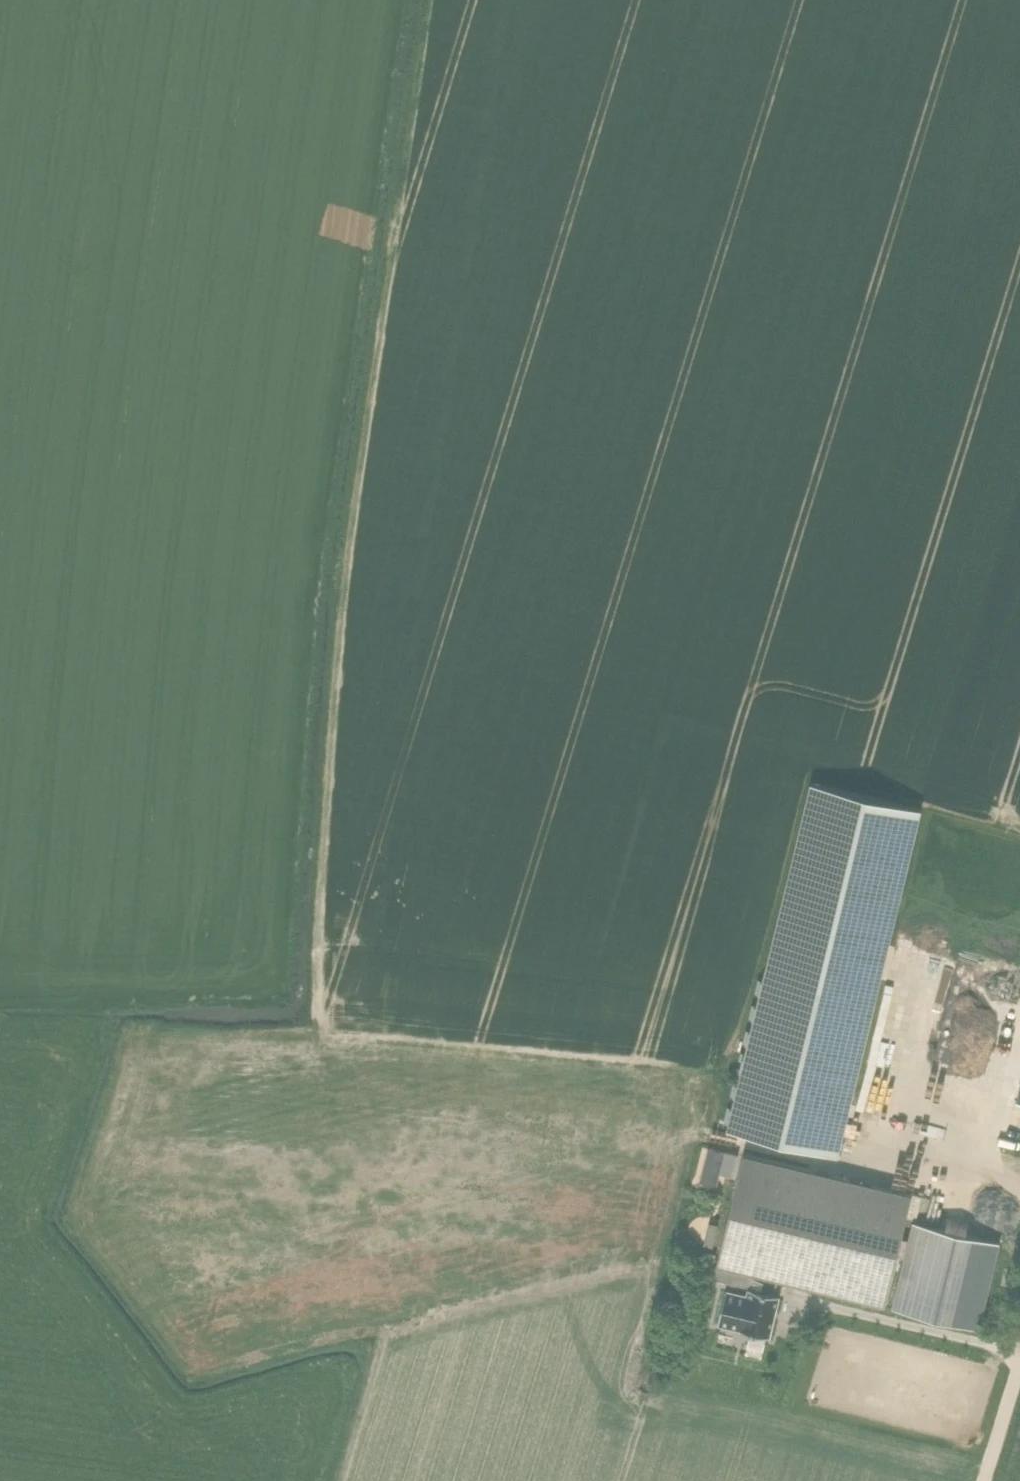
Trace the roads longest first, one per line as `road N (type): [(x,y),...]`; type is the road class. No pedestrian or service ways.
road 1 (track): [(1019,1184),(984,1151),(1019,1034)]

